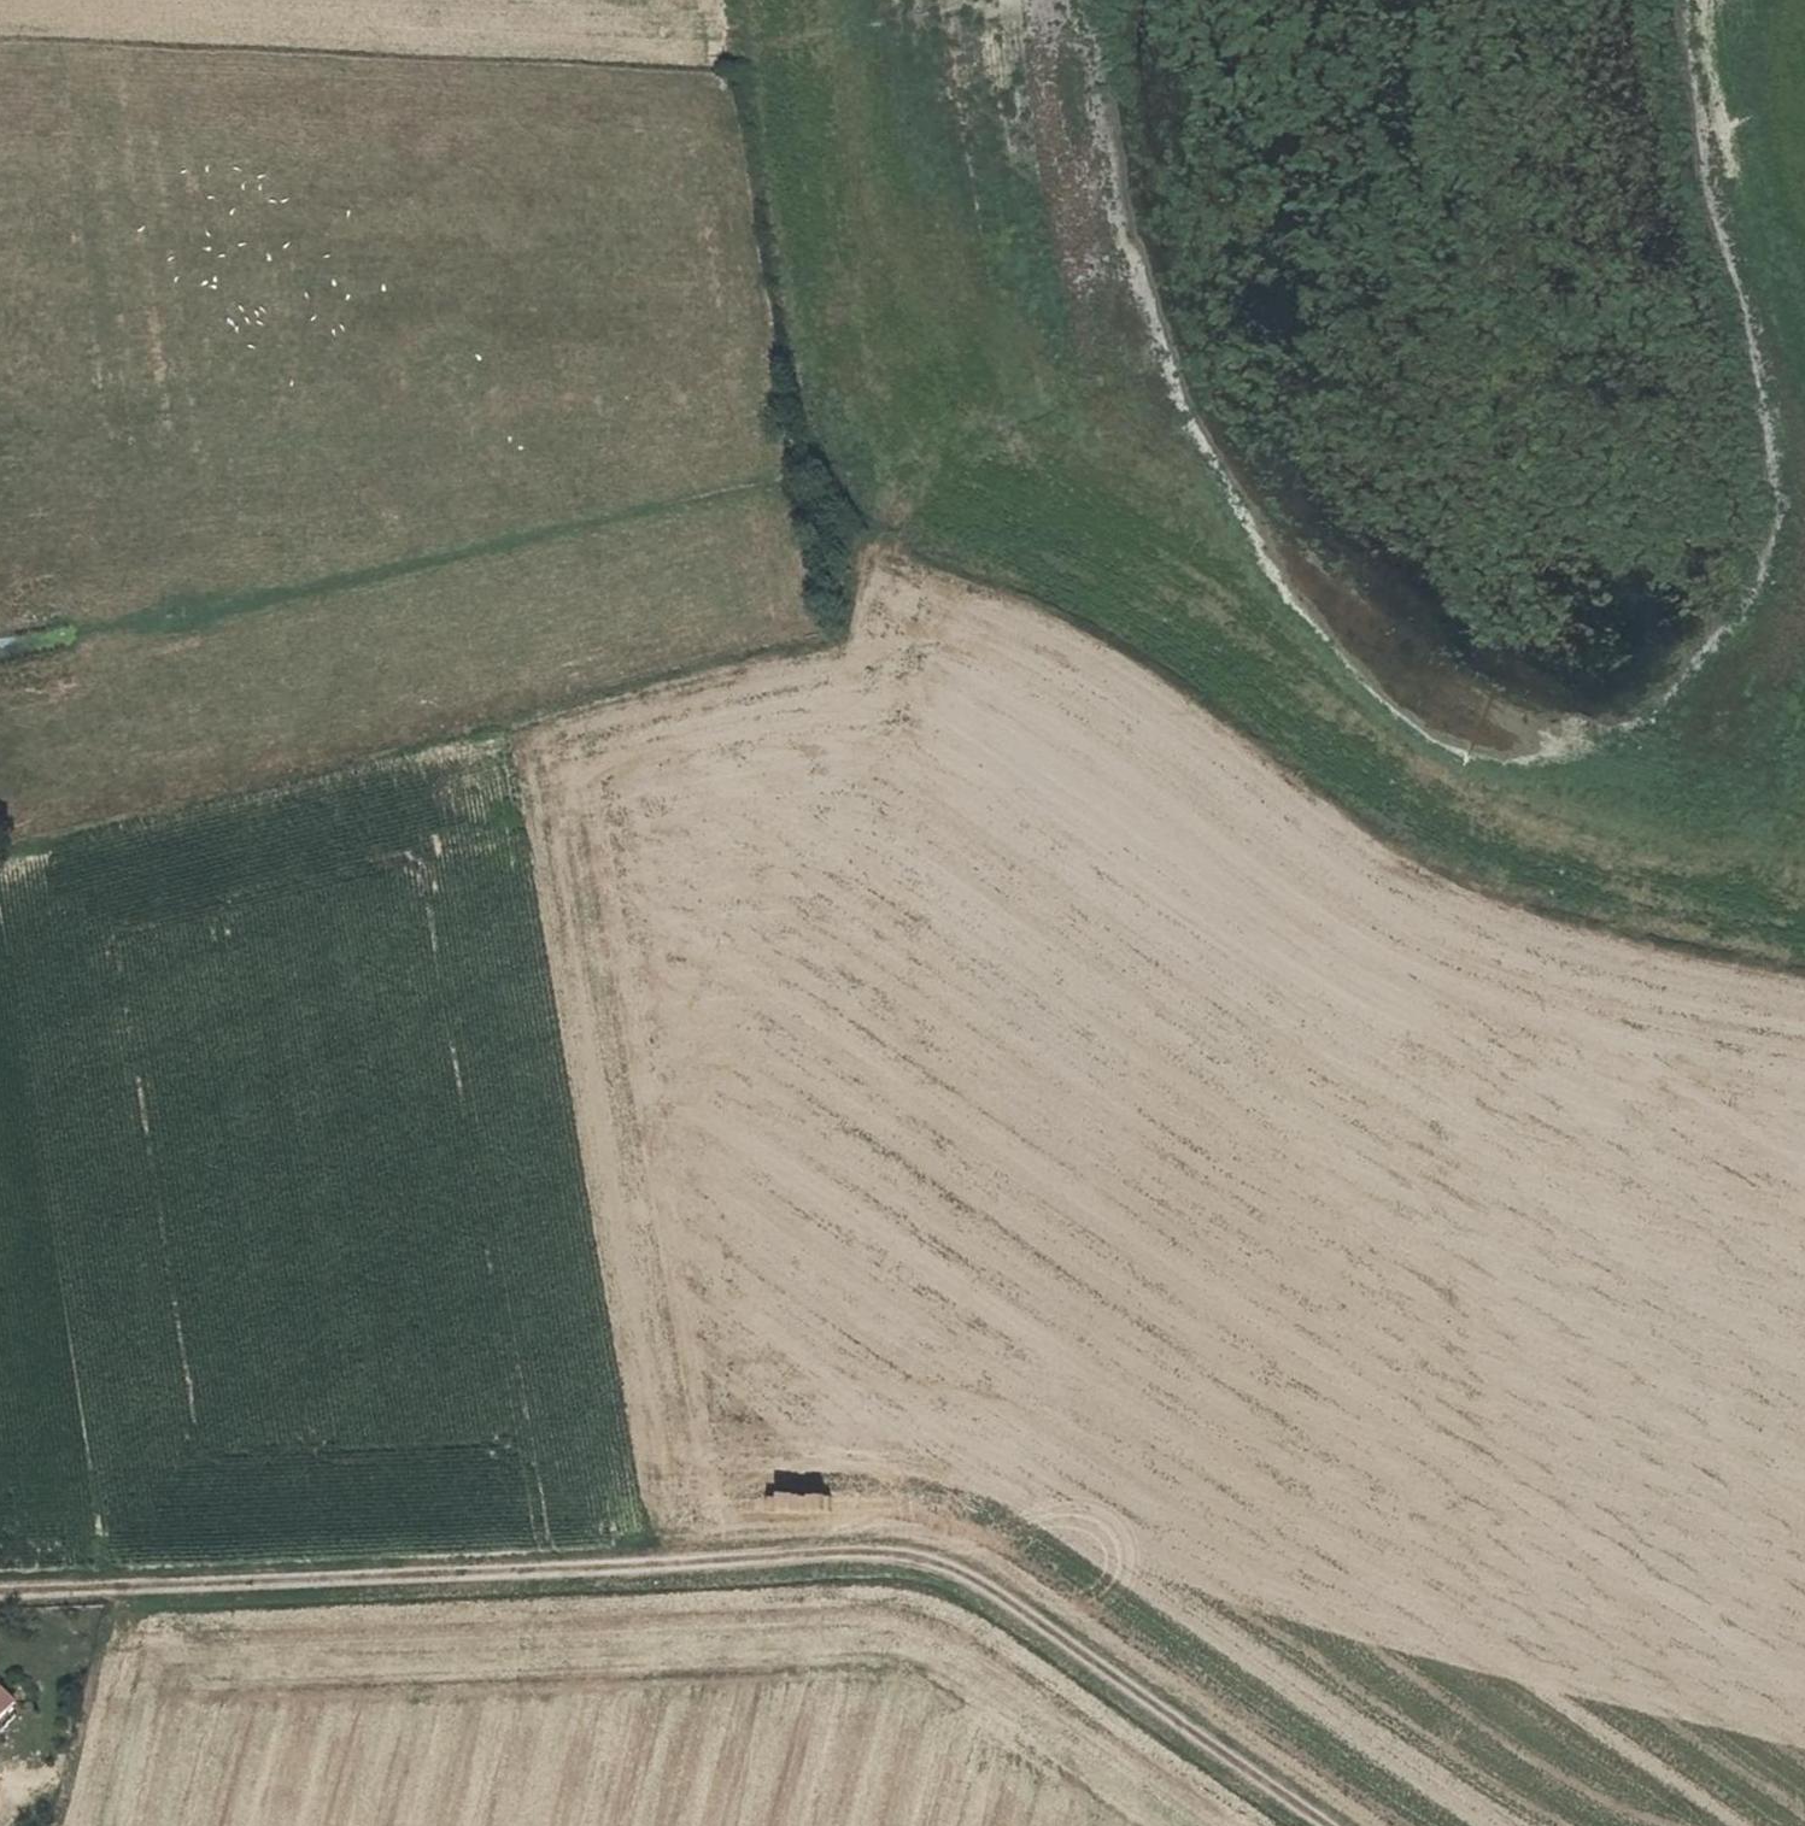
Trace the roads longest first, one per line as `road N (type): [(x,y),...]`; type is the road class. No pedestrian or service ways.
road 1 (track): [(0,1598),(865,1556),(907,1562),(961,1581),(1021,1618),(1318,1825)]

